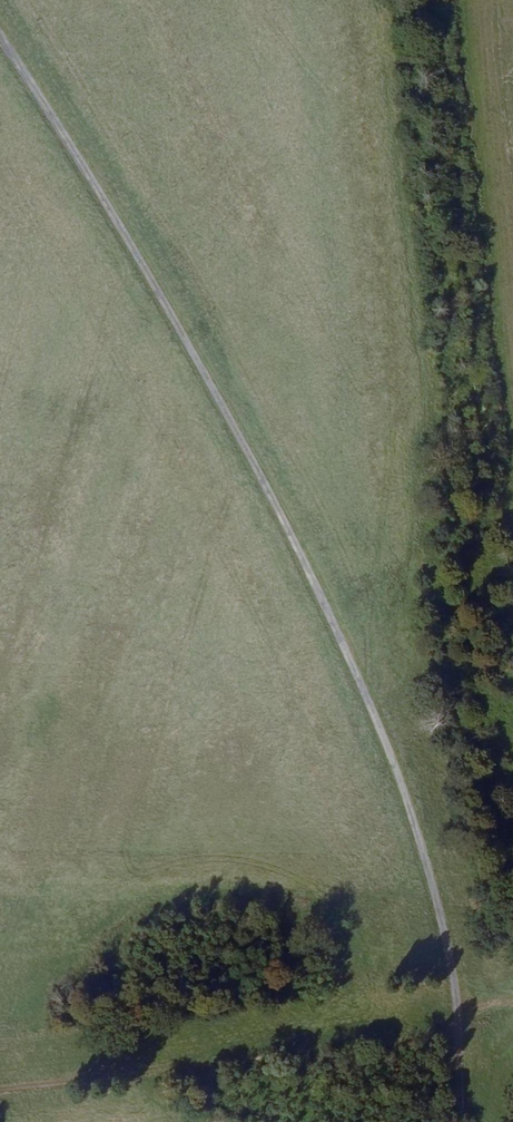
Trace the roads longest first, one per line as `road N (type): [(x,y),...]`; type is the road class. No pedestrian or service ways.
road 1 (unclassified): [(456,1121),(452,997),(435,910),(363,700),(239,446),(0,43)]
road 2 (track): [(0,1090),(453,1036)]

